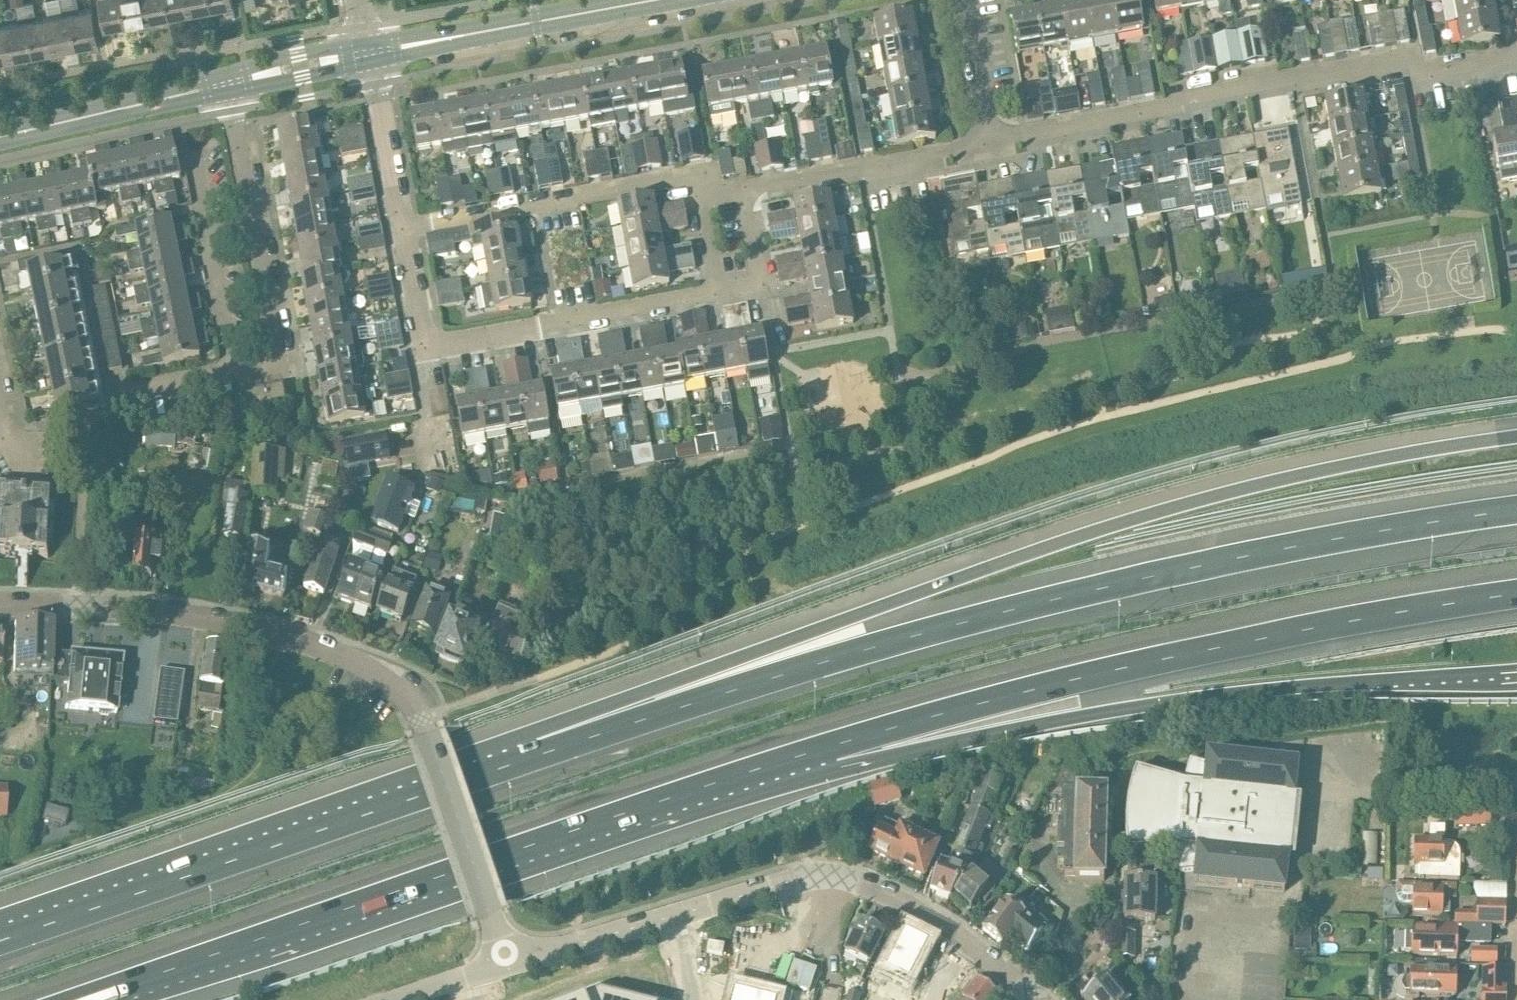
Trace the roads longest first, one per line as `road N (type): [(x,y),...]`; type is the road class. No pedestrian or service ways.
road 1 (motorway): [(1516,438),(1178,509),(602,708),(557,750)]
road 2 (motorway): [(1516,514),(1356,537),(1011,609),(557,750)]
road 3 (motorway): [(82,999),(830,746)]
road 4 (motorway): [(830,746),(1264,640),(1516,598)]
road 5 (motorway): [(830,746),(970,738),(1284,685),(1516,670)]
road 6 (motorway): [(557,750),(0,942)]
road 7 (residential): [(1516,51),(1292,78),(989,148)]
road 8 (unclassified): [(426,726),(396,688),(362,666),(233,622),(0,604)]
road 9 (residential): [(117,398),(274,360),(219,87)]
road 10 (residential): [(720,294),(426,348),(403,228)]
road 11 (residential): [(403,228),(698,175),(703,201)]
road 12 (residential): [(966,936),(839,878),(798,879),(675,916)]
road 13 (tertiary): [(367,54),(663,0)]
road 14 (residential): [(989,148),(745,193)]
road 15 (residential): [(497,955),(491,915),(426,726)]
road 16 (tertiary): [(0,139),(219,87)]
road 17 (residential): [(1516,999),(1516,799)]
road 18 (residential): [(675,916),(547,953),(497,955)]
road 19 (residential): [(403,228),(367,54)]
road 20 (tertiary): [(219,87),(367,54)]
road 21 (residential): [(989,148),(964,0)]
road 22 (residential): [(745,193),(760,289),(720,294)]

